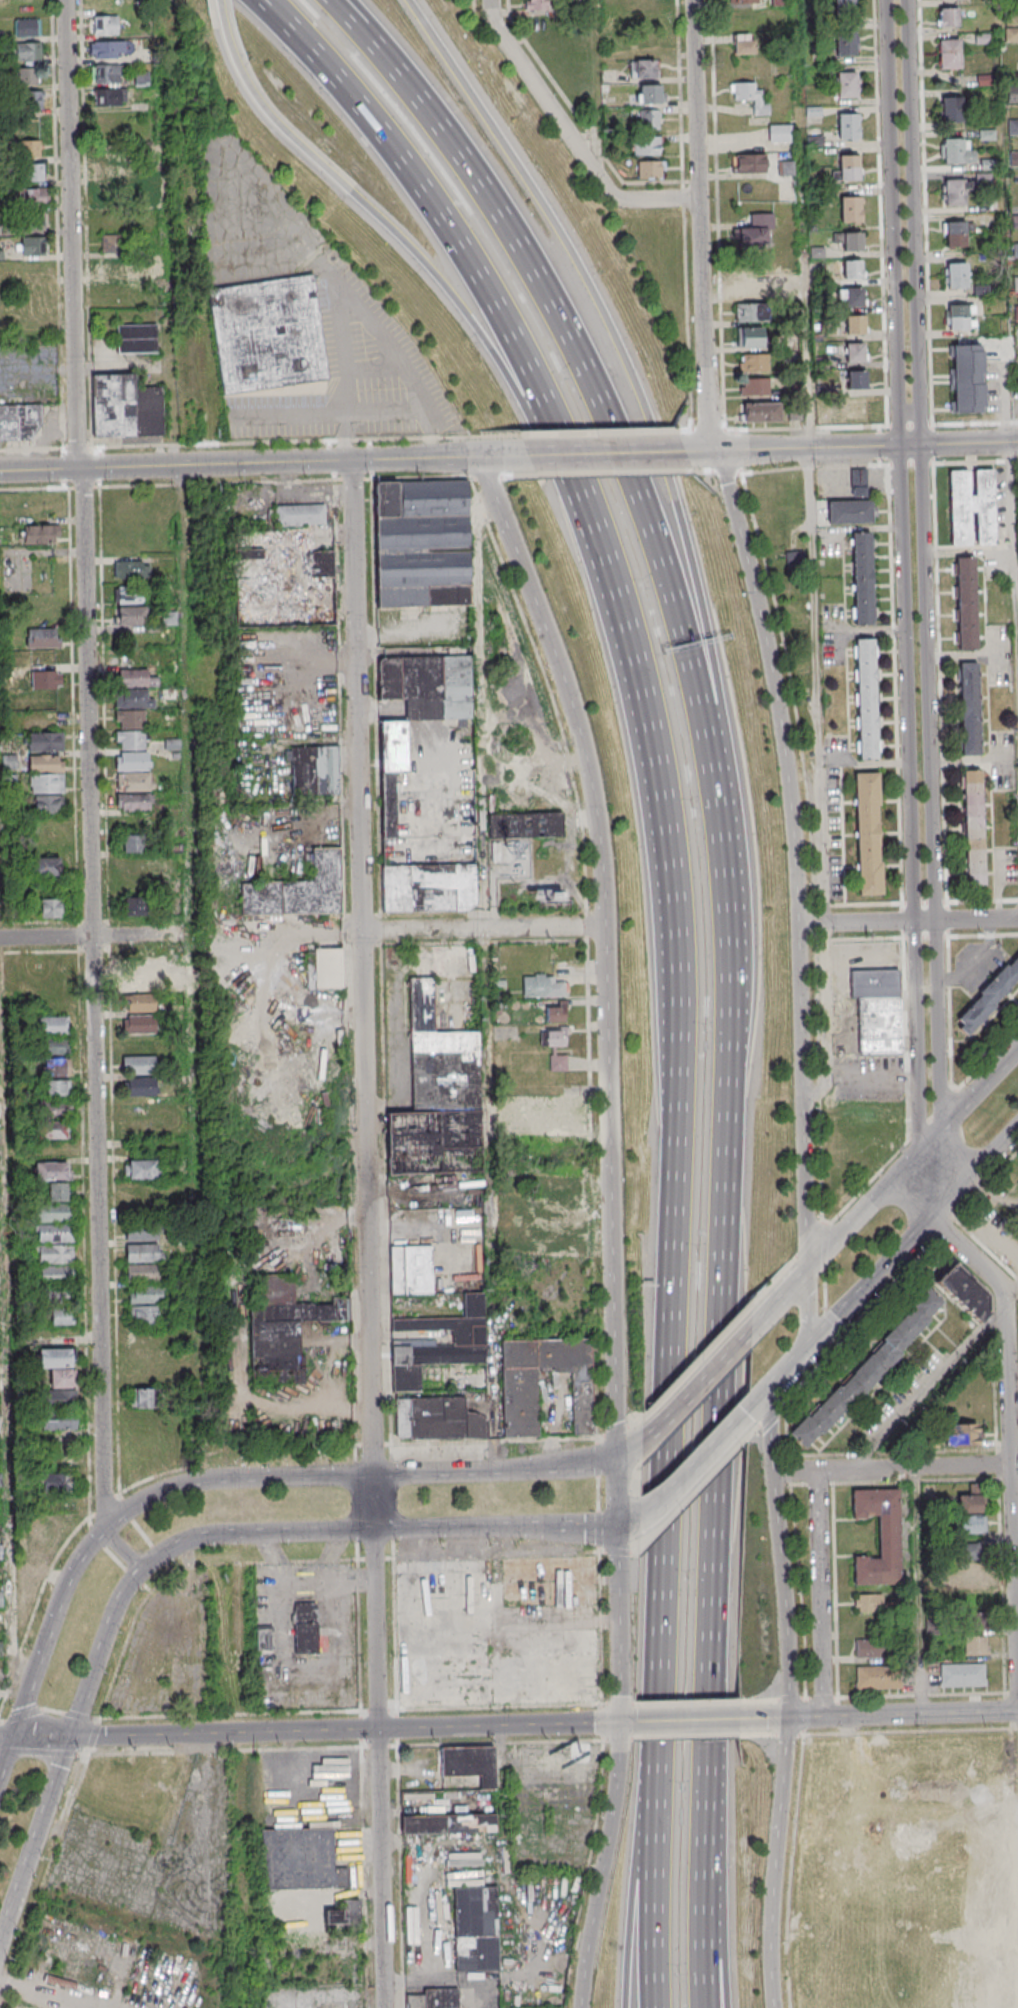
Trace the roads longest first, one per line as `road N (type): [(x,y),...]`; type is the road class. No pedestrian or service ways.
road 1 (residential): [(383,2007),(350,461)]
road 2 (residential): [(103,1531),(64,0)]
road 3 (tertiary): [(479,457),(570,701),(597,826),(620,1722)]
road 4 (residential): [(924,1155),(938,1123),(908,0)]
road 5 (residential): [(887,0),(924,1155)]
road 6 (motorway): [(707,2007),(732,1041)]
road 7 (motorway): [(727,881),(741,826),(723,686),(688,532),(640,392),(575,255),(408,0)]
road 8 (motorway): [(727,881),(709,731),(649,509),(546,284),(450,136),(369,33)]
road 9 (tertiary): [(615,1455),(492,1471),(232,1477),(131,1506),(67,1579),(11,1737)]
road 10 (motorway): [(681,1049),(659,1752)]
road 11 (tertiary): [(69,1736),(126,1588),(155,1557),(189,1541),(616,1525),(646,1513)]
road 12 (motorway): [(221,0),(254,90),(459,298),(590,496)]
road 13 (motorway): [(272,0),(373,110),(445,208),(509,319),(590,496)]
road 14 (residential): [(620,1722),(69,1736)]
road 15 (tertiary): [(530,457),(0,472)]
road 16 (tertiary): [(797,925),(783,742),(757,601),(713,452)]
road 17 (motorway): [(634,638),(674,839),(681,1049)]
road 18 (residential): [(1017,1589),(1003,1292),(935,1223)]
road 19 (tertiary): [(806,1273),(797,925)]
road 20 (tertiary): [(1017,444),(687,452)]
road 21 (residential): [(701,199),(615,199),(498,29),(493,0)]
road 22 (residential): [(604,926),(296,935)]
road 23 (tertiary): [(772,2007),(769,1912),(786,1719)]
road 24 (tertiary): [(620,1722),(579,2007)]
road 25 (tertiary): [(752,1409),(935,1223)]
road 26 (motorway): [(659,1752),(646,1787),(625,2007)]
road 27 (motorway): [(659,1752),(659,2007)]
road 28 (tertiary): [(786,1719),(772,1473)]
road 29 (residential): [(822,1717),(816,1471)]
road 30 (residential): [(1013,1465),(772,1473)]
road 31 (residential): [(1017,1713),(786,1719)]
road 32 (residential): [(1017,918),(797,925)]
road 33 (tertiary): [(0,1937),(69,1736)]
road 34 (residential): [(701,199),(695,0)]
road 35 (residential): [(190,934),(0,938)]
road 36 (residential): [(713,452),(704,272)]
road 37 (tertiary): [(924,1155),(806,1273)]
road 38 (motorway): [(732,1041),(727,881)]
road 39 (tertiary): [(687,452),(530,457)]
road 40 (tertiary): [(754,1333),(644,1443)]
road 41 (motorway): [(590,496),(634,638)]
road 42 (tertiary): [(646,1513),(752,1409)]
road 43 (tertiary): [(1017,1053),(924,1155)]
road 44 (motorway): [(730,2007),(707,1882)]
road 45 (tertiary): [(935,1223),(1017,1133)]
road 46 (residential): [(740,1719),(620,1722)]

